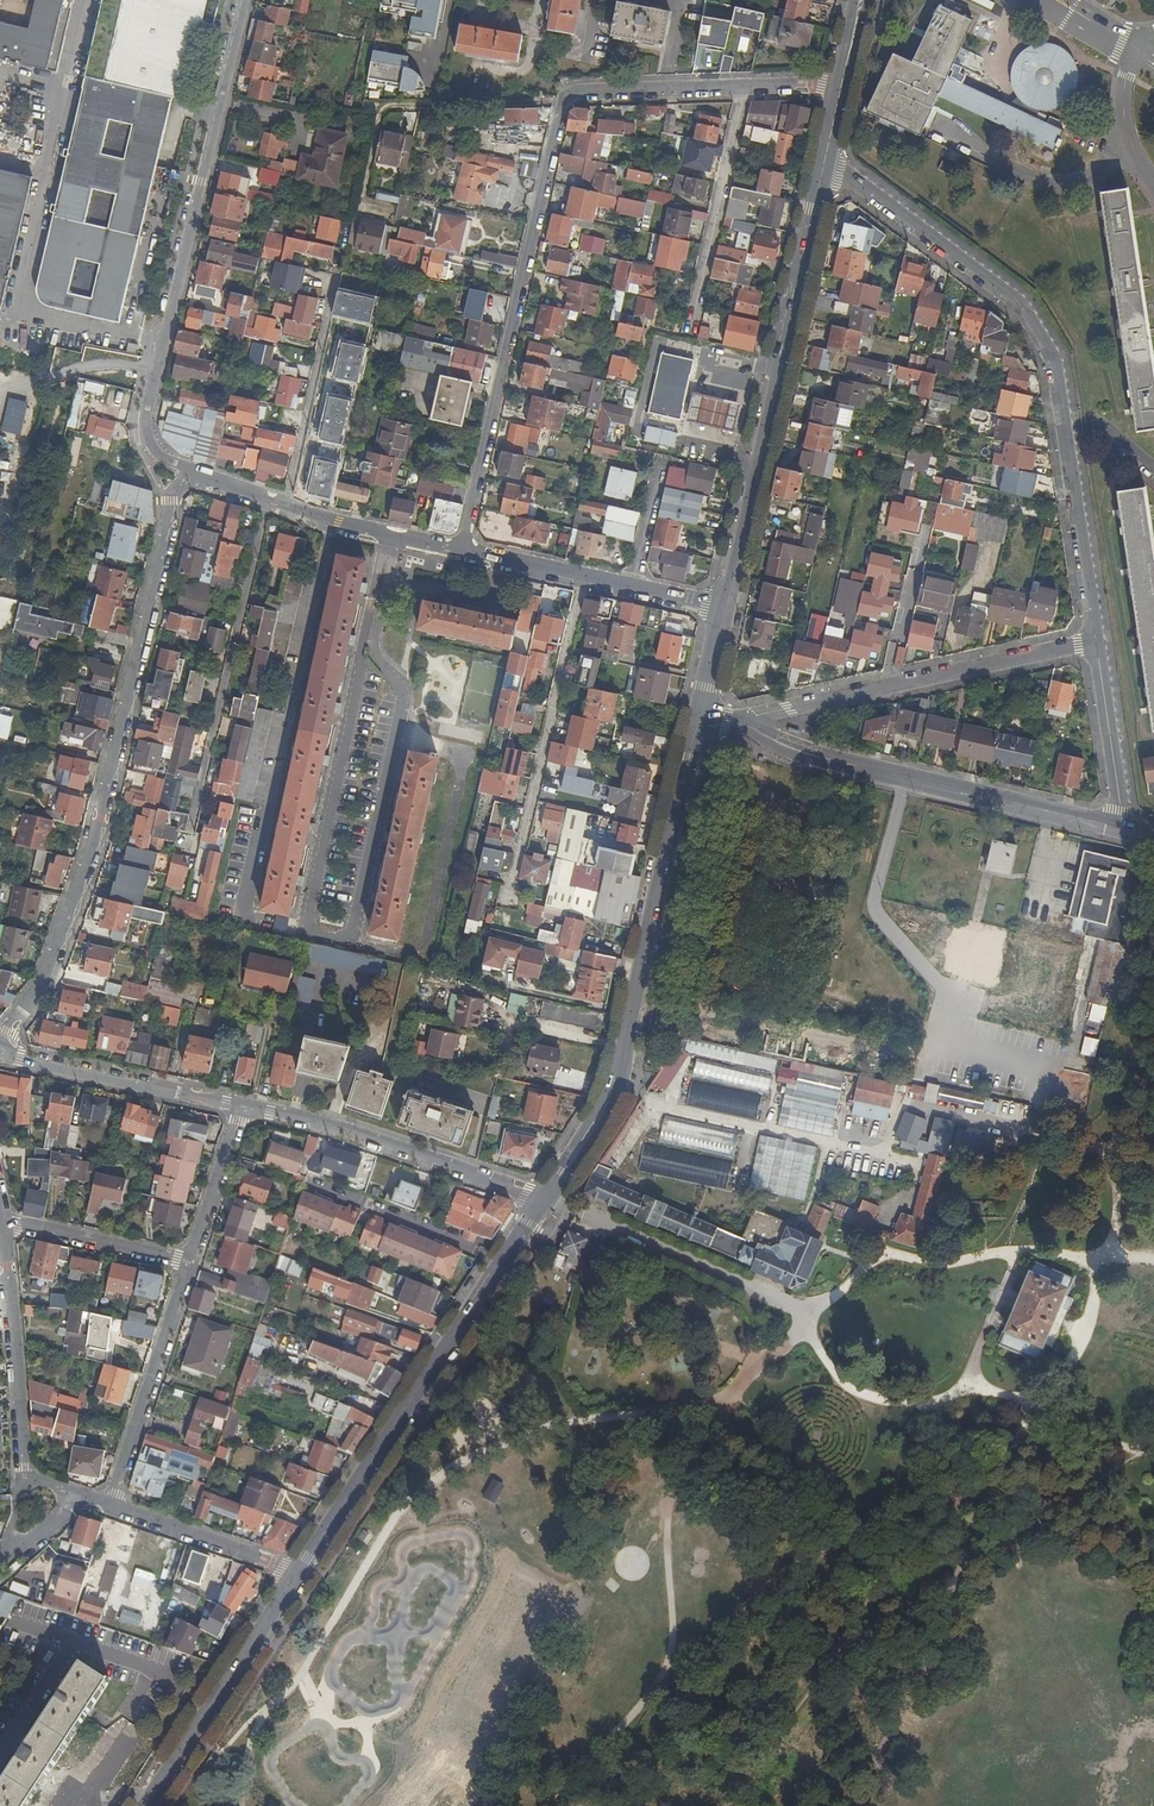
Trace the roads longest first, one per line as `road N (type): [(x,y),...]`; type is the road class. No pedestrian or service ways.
road 1 (residential): [(842,83),(567,95),(462,552)]
road 2 (residential): [(189,472),(171,501),(74,903),(41,986),(0,1043)]
road 3 (residential): [(1090,644),(1055,374),(1043,340),(1020,306),(825,157)]
road 4 (secondary): [(544,1199),(613,1093),(703,714)]
road 5 (residential): [(189,472),(160,456),(144,431),(238,0)]
road 6 (secondary): [(726,610),(825,157)]
road 7 (secondary): [(299,1573),(544,1199)]
road 8 (residential): [(1121,831),(804,754),(742,723)]
road 9 (residential): [(184,854),(269,502)]
road 10 (residential): [(742,723),(1090,644)]
road 11 (residential): [(240,1105),(544,1199)]
road 12 (residential): [(81,1499),(27,1480),(0,1222)]
road 13 (secondary): [(147,1805),(299,1573)]
road 14 (residential): [(188,1261),(109,1508)]
road 15 (residential): [(0,1050),(240,1105)]
road 16 (residential): [(299,1573),(109,1508)]
road 17 (residential): [(462,552),(269,502)]
road 18 (unclassified): [(0,1220),(188,1261)]
road 19 (residential): [(1121,831),(1090,644)]
road 20 (residential): [(630,588),(462,552)]
road 21 (residential): [(240,1105),(188,1261)]
road 22 (residential): [(1153,184),(1127,149),(1125,99),(1137,47)]
road 23 (residential): [(659,457),(630,588)]

